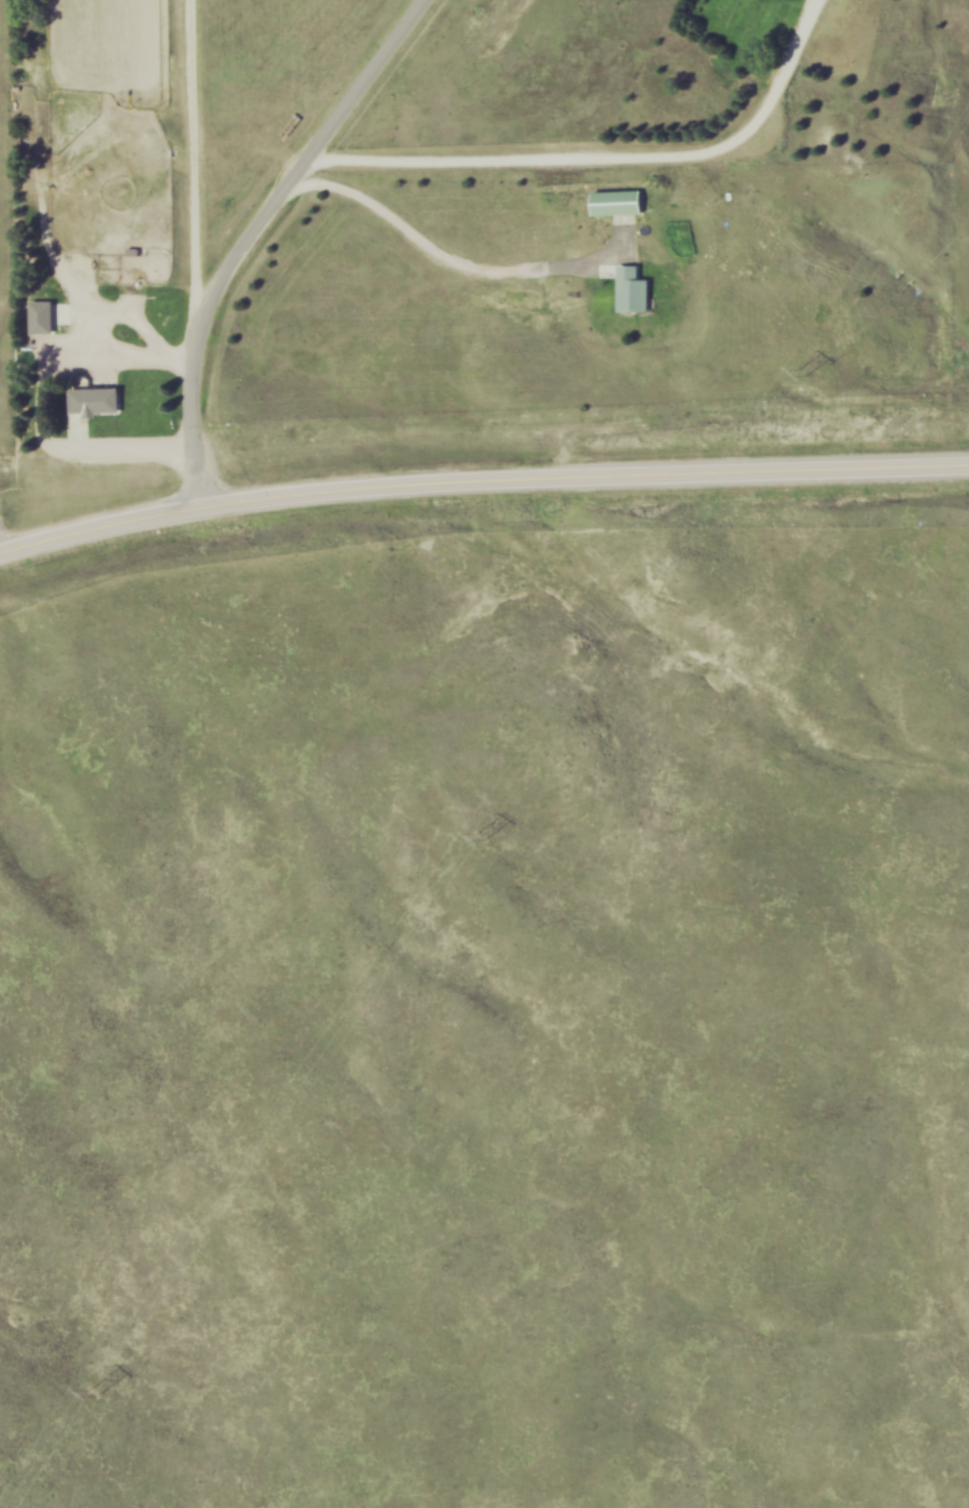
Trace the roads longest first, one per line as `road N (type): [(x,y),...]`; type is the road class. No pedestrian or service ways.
road 1 (secondary): [(968,471),(286,499),(201,509),(0,557)]
road 2 (residential): [(201,509),(187,382),(209,300),(424,0)]

